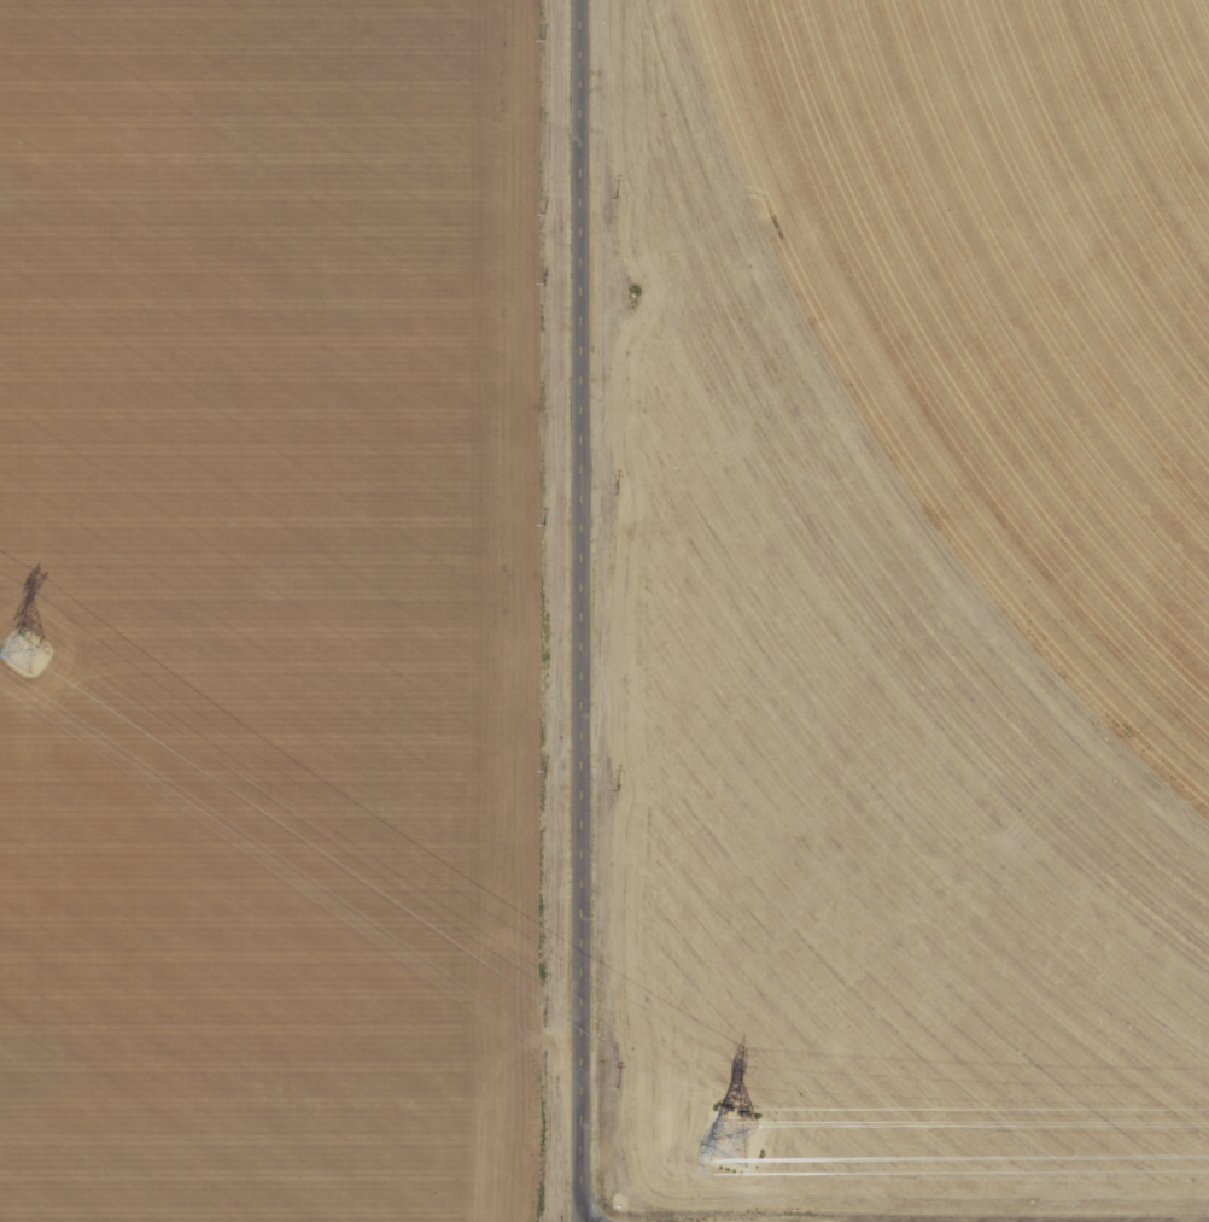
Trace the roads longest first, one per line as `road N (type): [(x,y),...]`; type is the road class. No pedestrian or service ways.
road 1 (secondary): [(586,1221),(585,0)]

